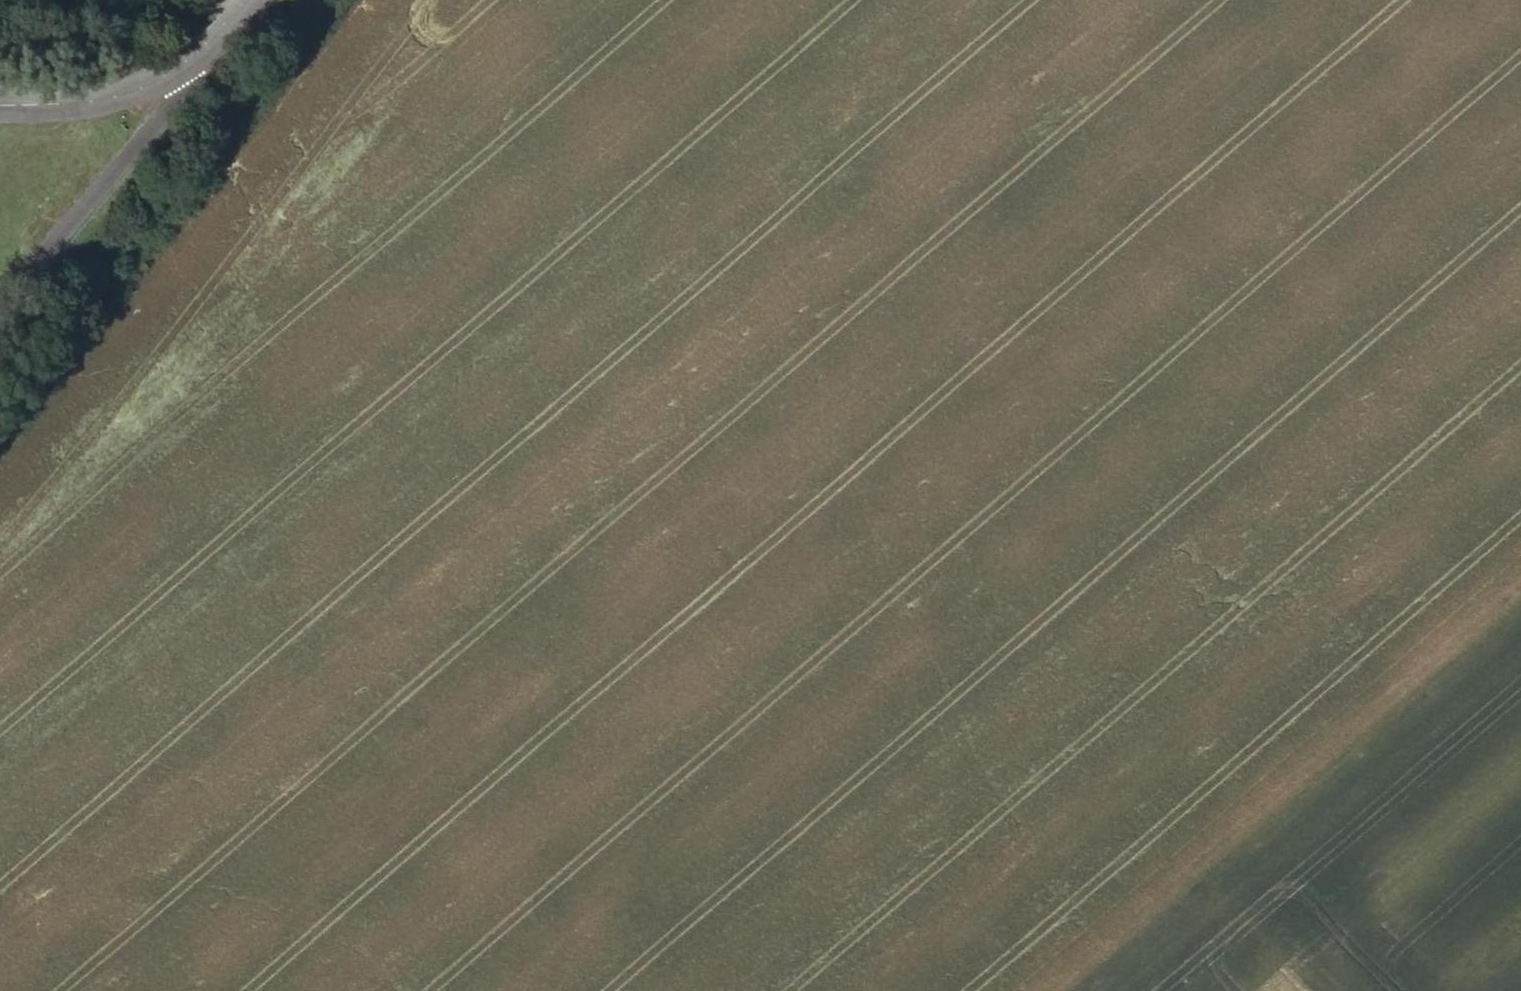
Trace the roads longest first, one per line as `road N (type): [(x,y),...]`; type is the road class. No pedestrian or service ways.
road 1 (unclassified): [(0,289),(197,62)]
road 2 (tertiary): [(0,103),(106,100),(197,62)]

